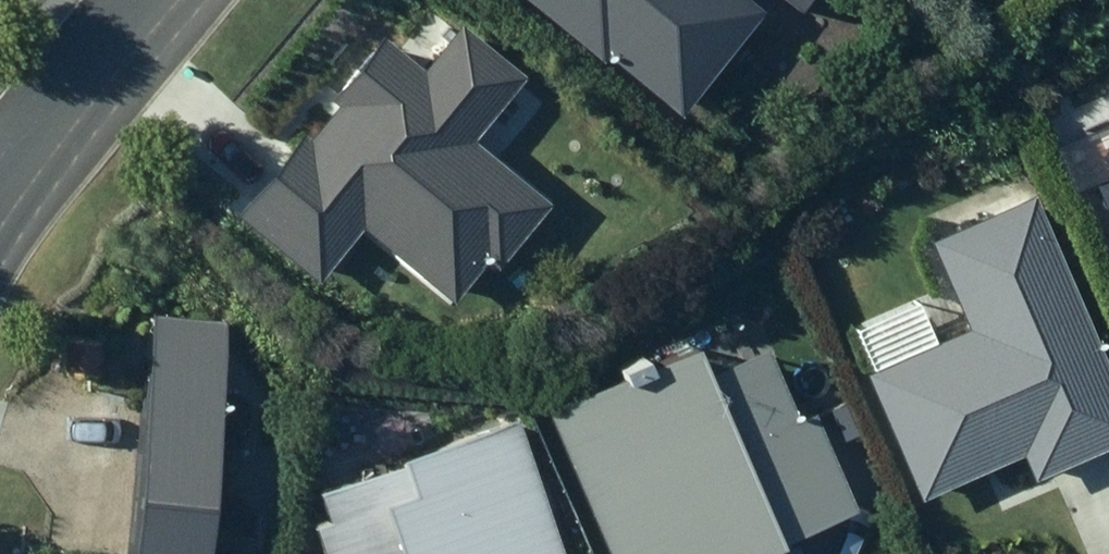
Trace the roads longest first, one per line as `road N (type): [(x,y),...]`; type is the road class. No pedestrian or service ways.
road 1 (residential): [(175,0),(0,206)]

